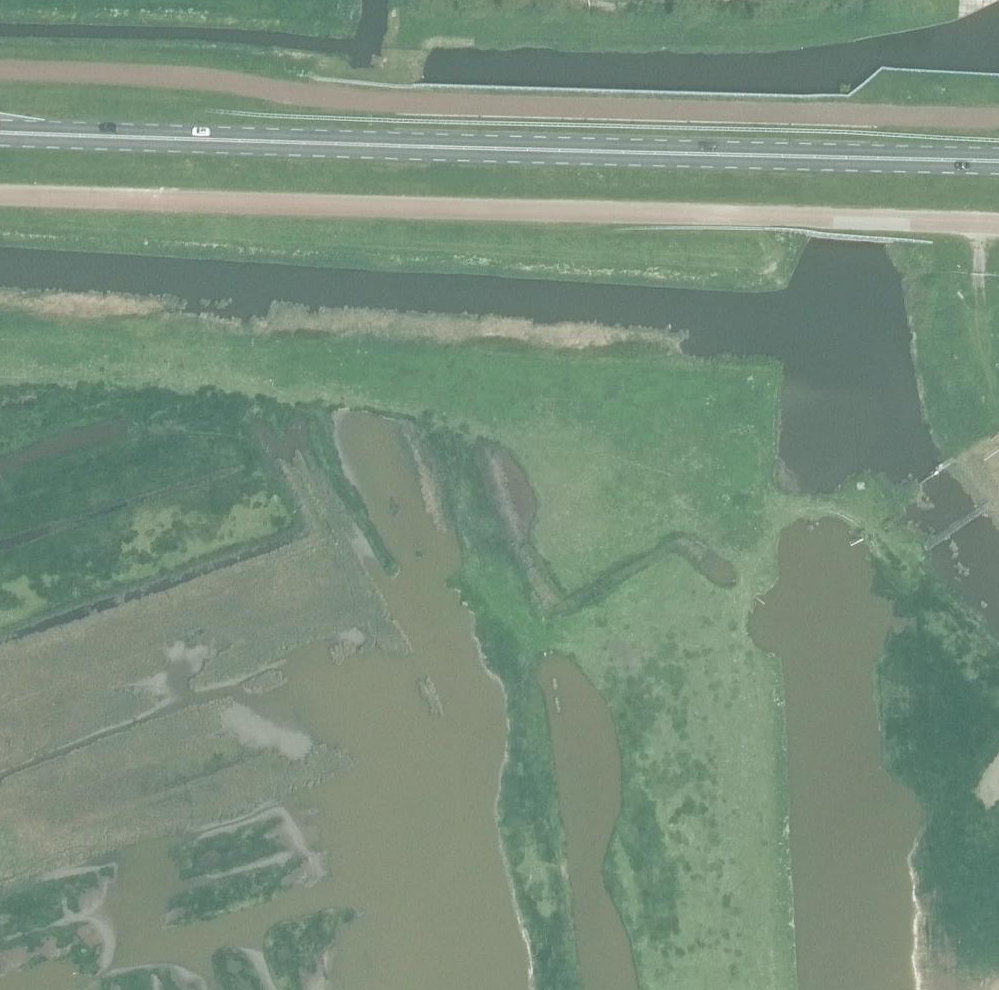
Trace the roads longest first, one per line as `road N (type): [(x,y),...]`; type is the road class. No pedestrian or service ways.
road 1 (unclassified): [(0,71),(120,75),(324,98),(998,119)]
road 2 (unclassified): [(0,195),(998,229)]
road 3 (primary): [(0,133),(998,160)]

